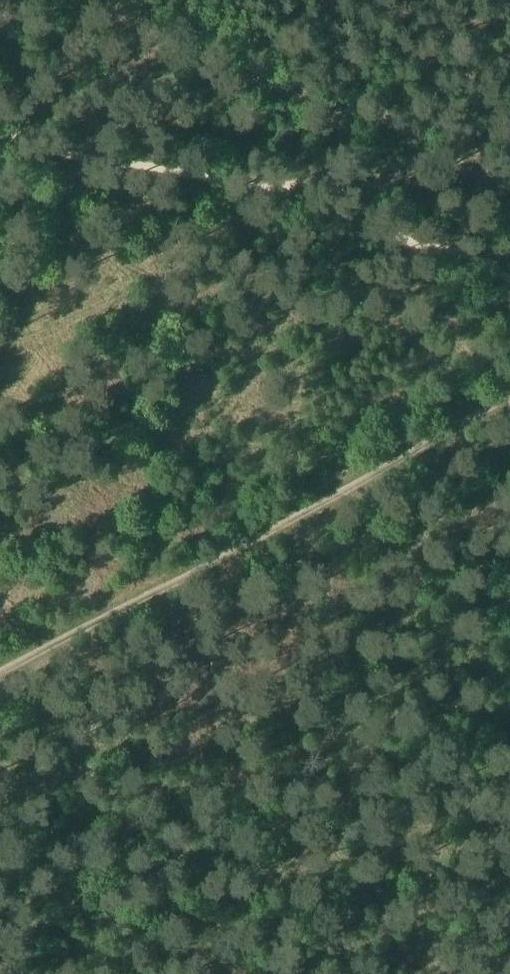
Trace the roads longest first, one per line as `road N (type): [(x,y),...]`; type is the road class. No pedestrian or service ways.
road 1 (track): [(0,680),(509,414)]
road 2 (track): [(509,191),(96,0)]
road 3 (track): [(0,880),(249,973)]

